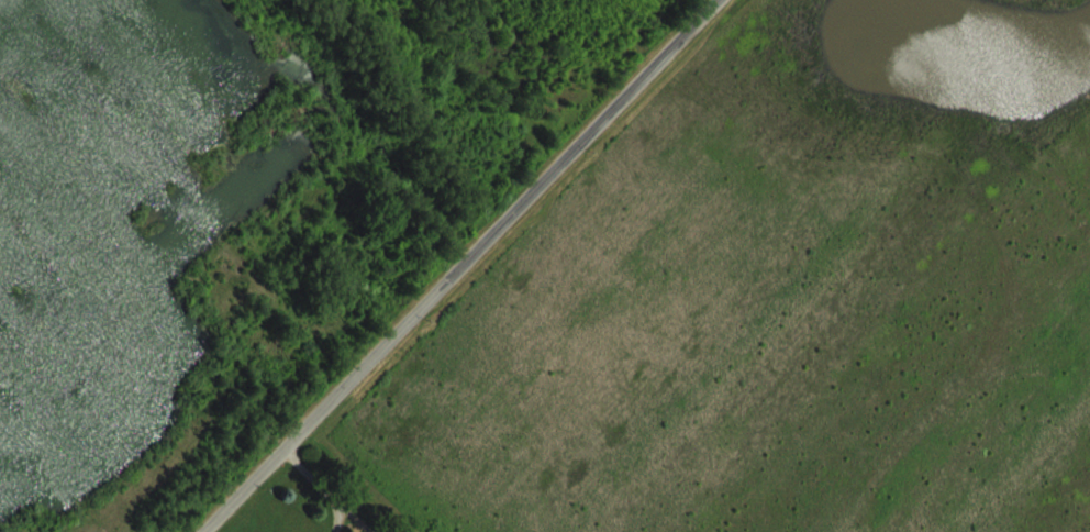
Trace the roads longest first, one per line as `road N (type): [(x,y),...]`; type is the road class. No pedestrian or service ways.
road 1 (residential): [(718,0),(204,531)]

